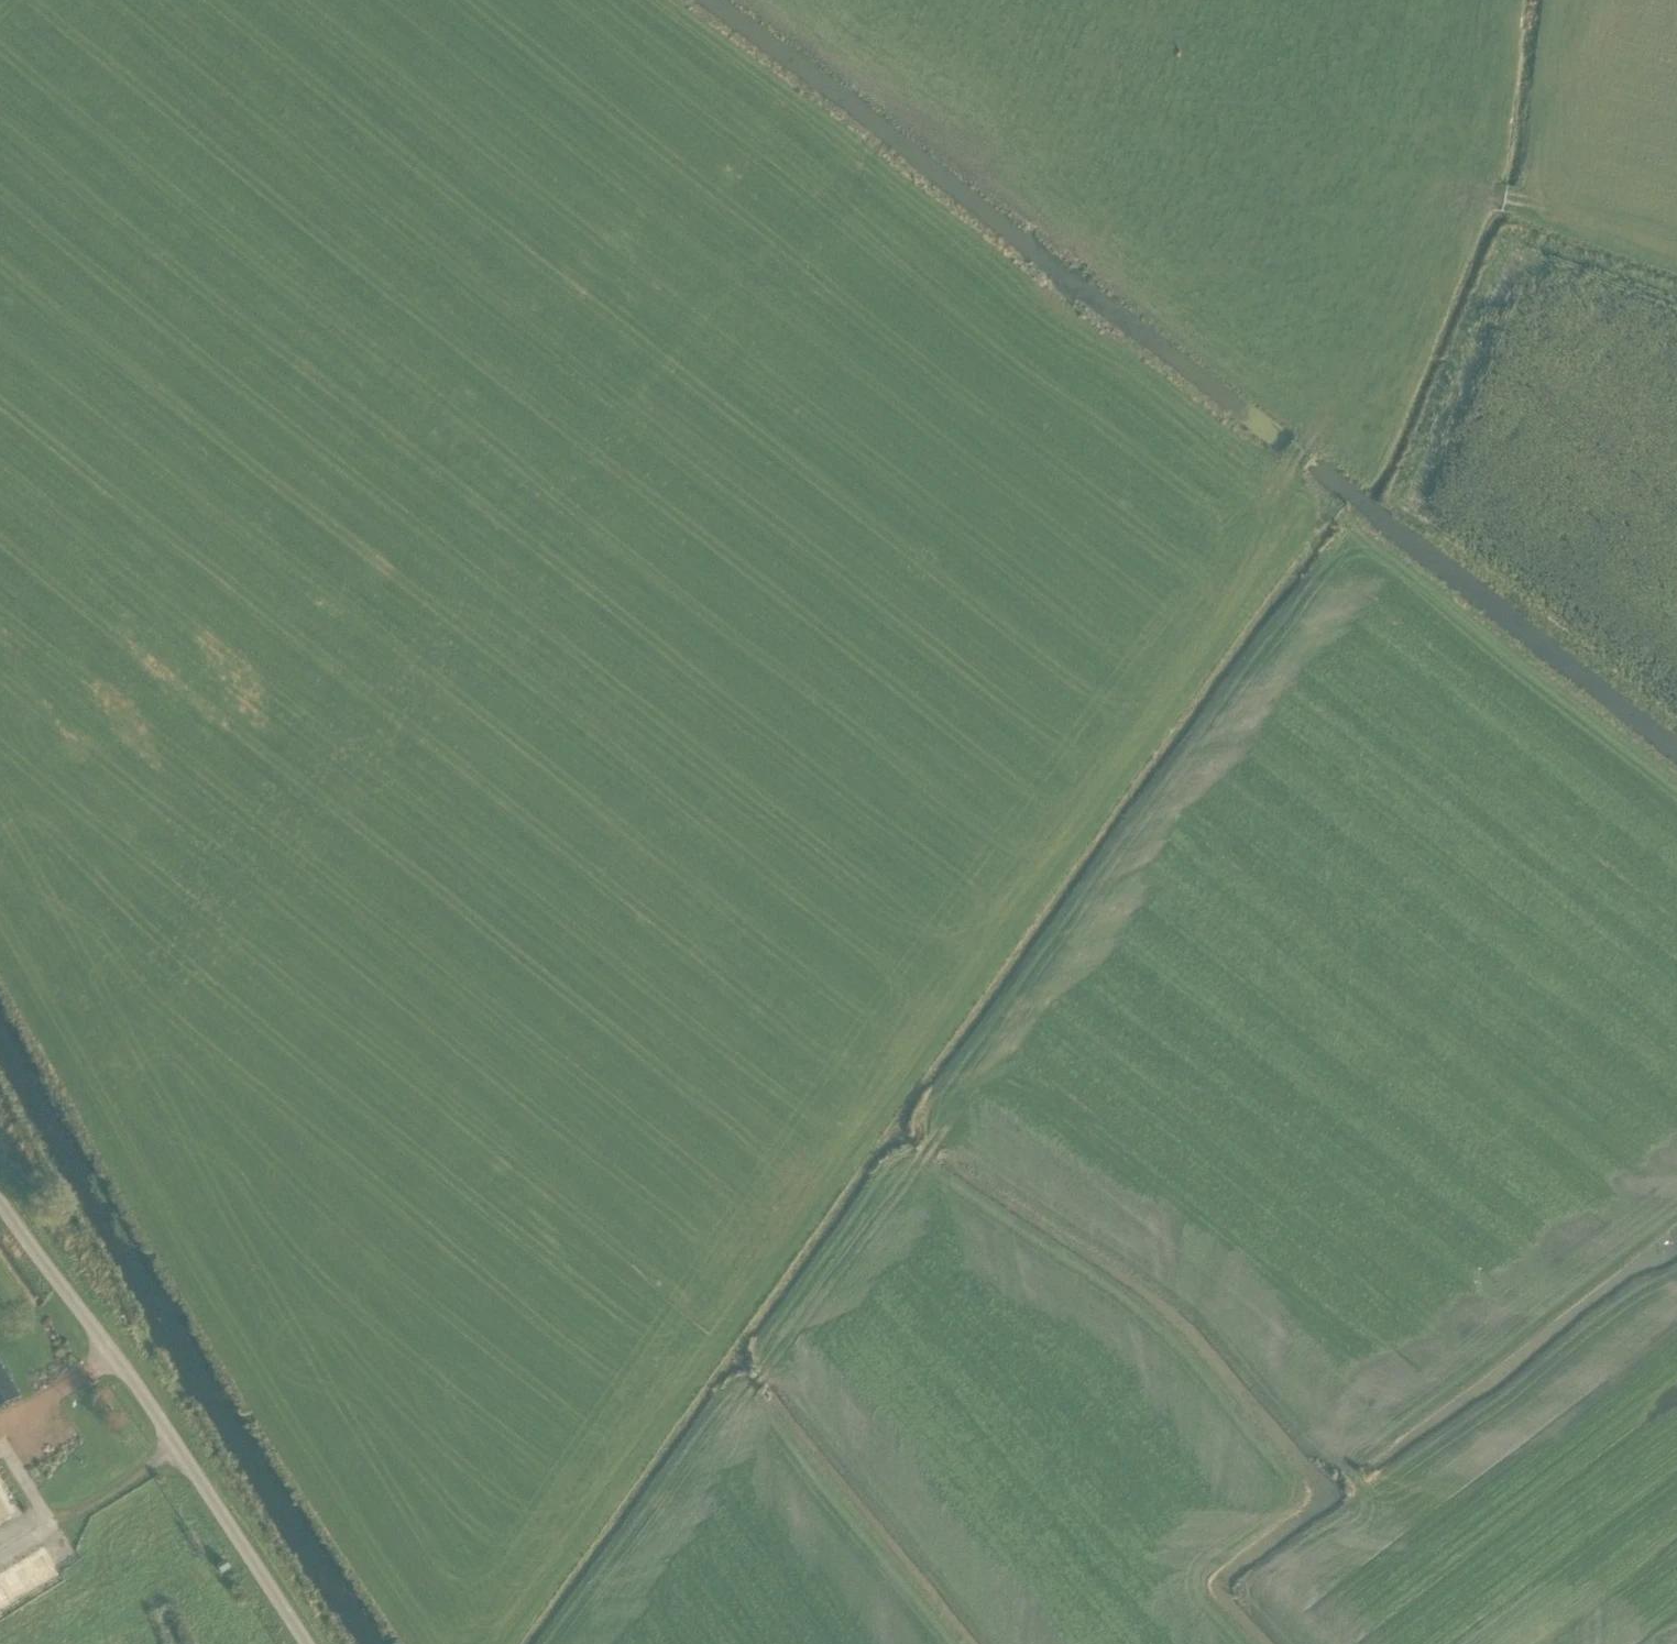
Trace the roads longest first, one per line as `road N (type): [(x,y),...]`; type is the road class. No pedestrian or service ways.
road 1 (unclassified): [(302,1643),(0,1194)]

